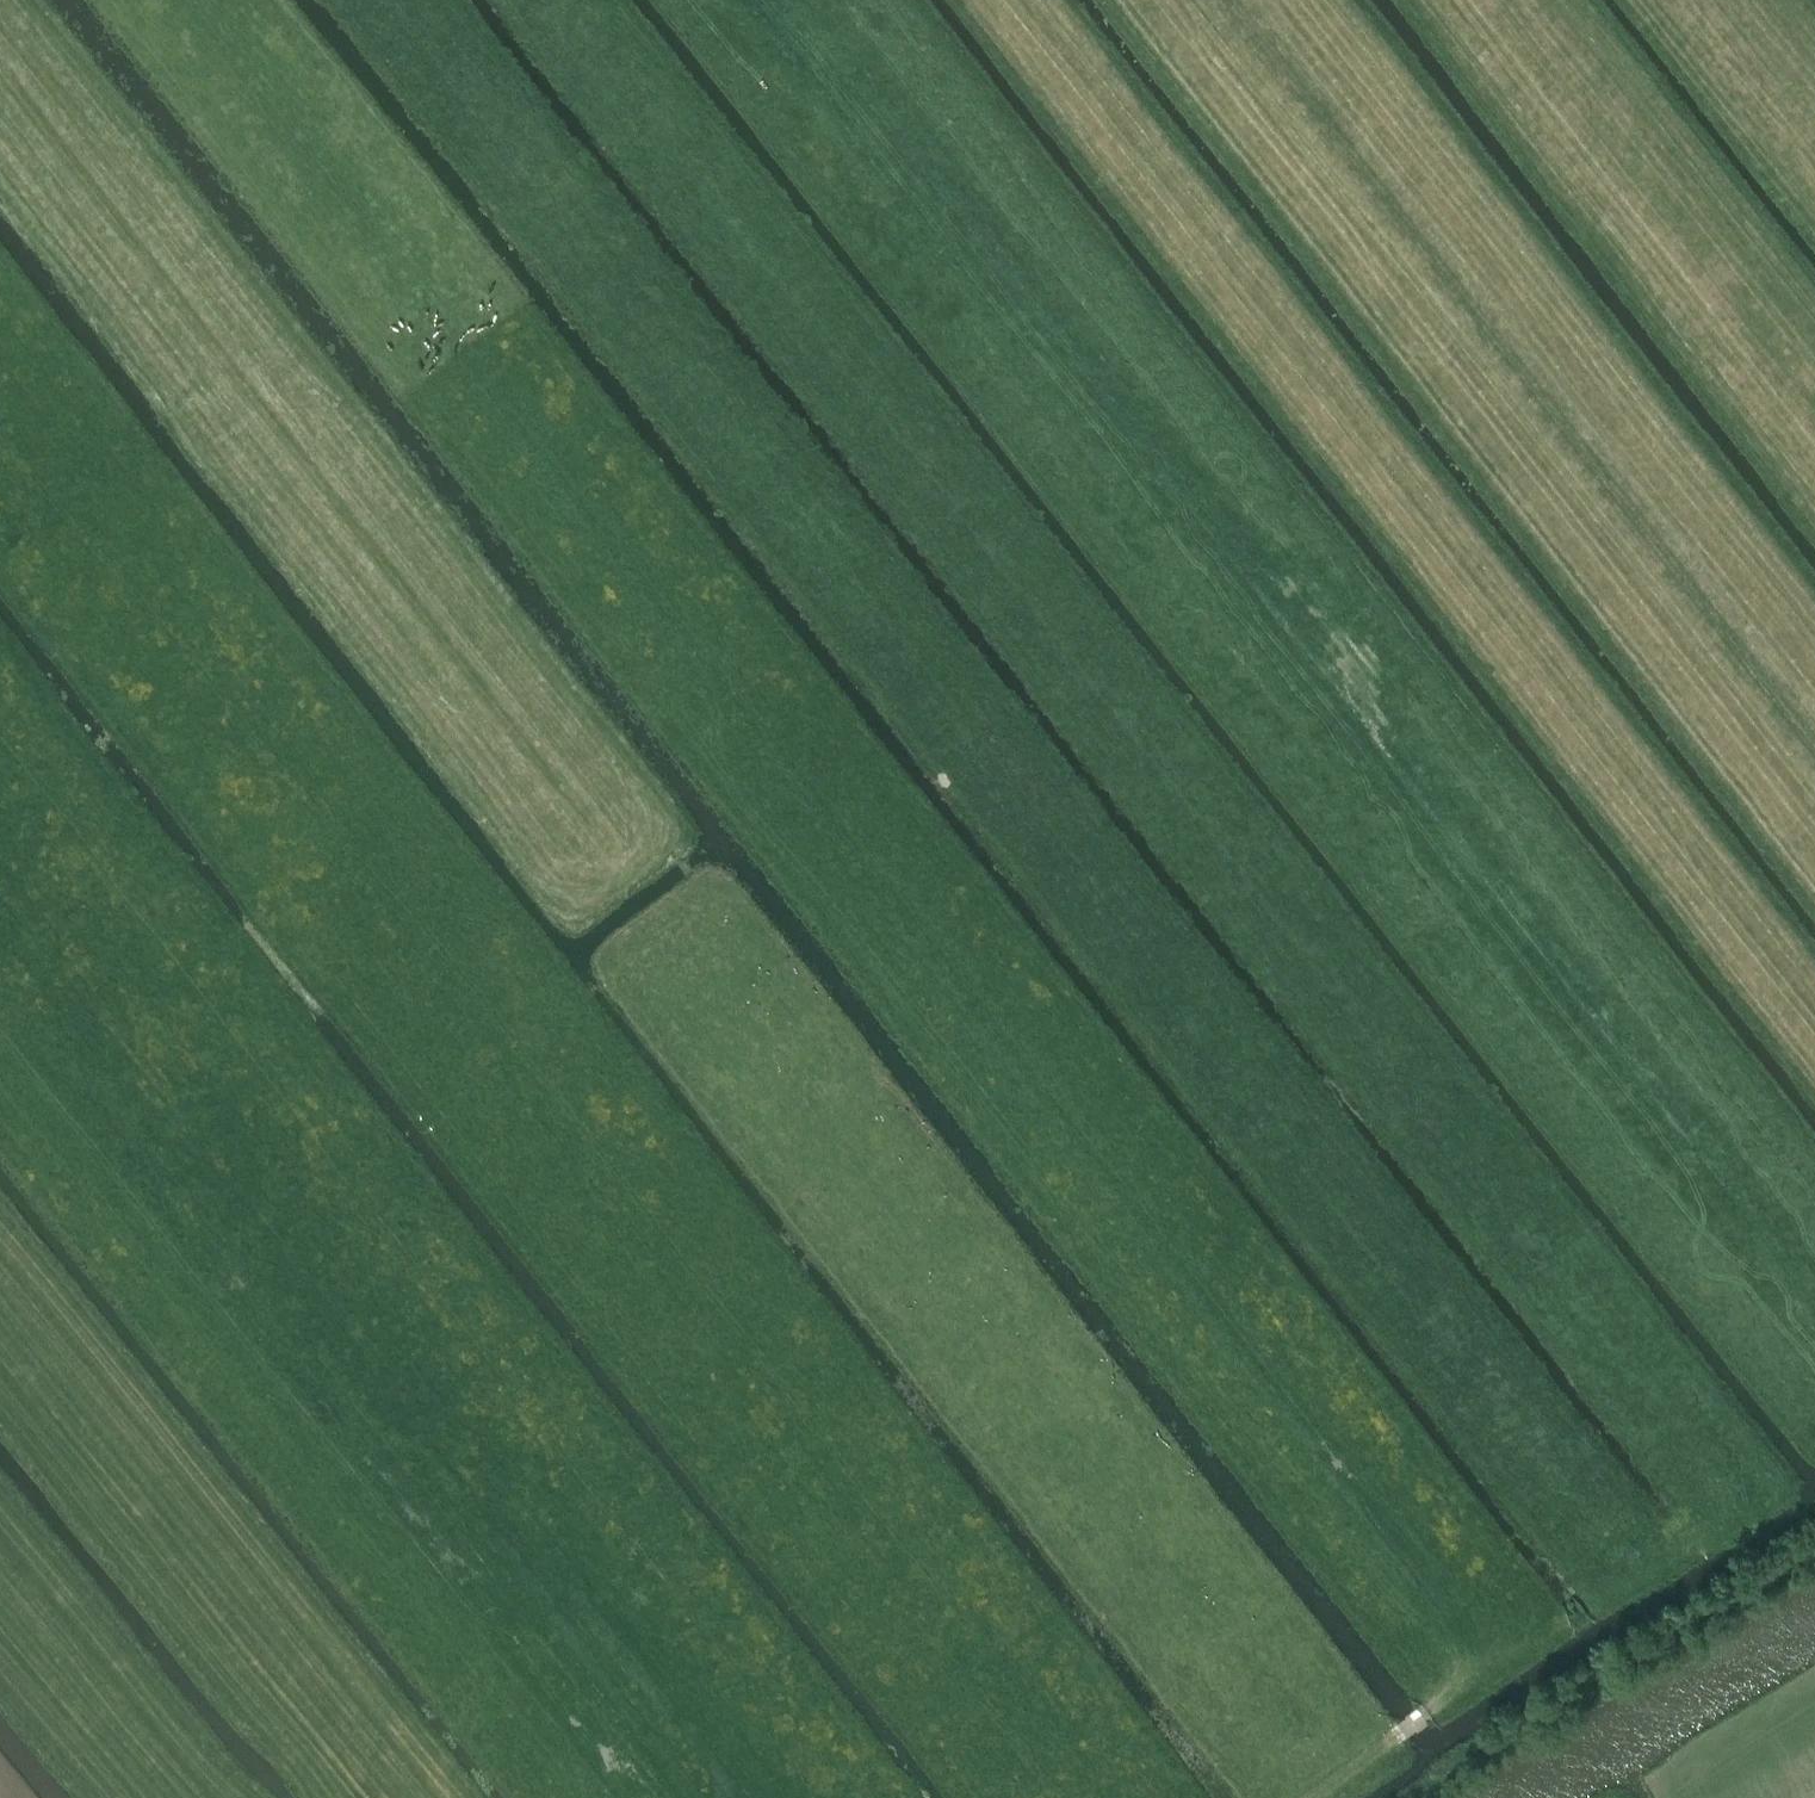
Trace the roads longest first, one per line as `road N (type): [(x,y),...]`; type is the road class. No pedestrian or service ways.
road 1 (track): [(1088,1121),(1510,1667),(1318,1797)]
road 2 (track): [(1510,1667),(1739,1523),(1726,1483),(1477,1171)]

